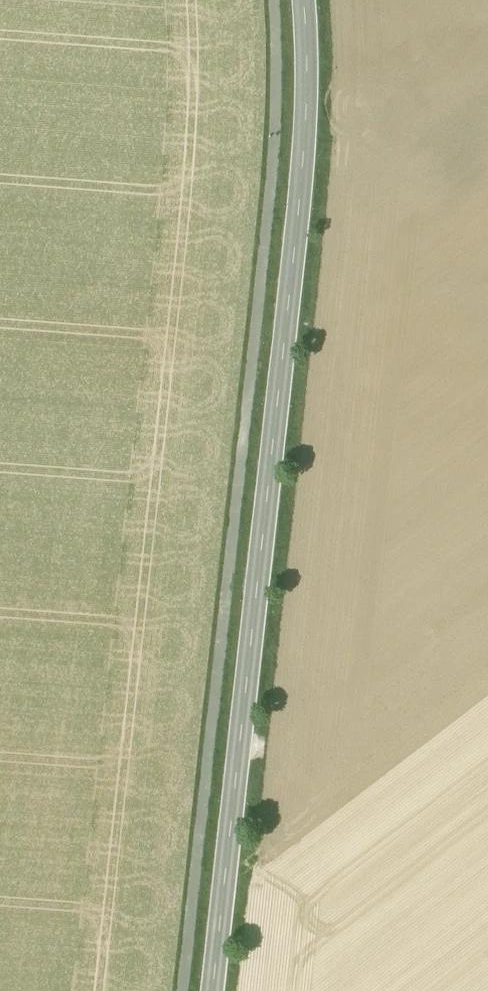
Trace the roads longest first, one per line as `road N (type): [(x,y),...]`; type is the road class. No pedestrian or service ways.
road 1 (track): [(181,990),(275,147),(274,0)]
road 2 (tertiary): [(211,990),(303,165),(302,0)]

